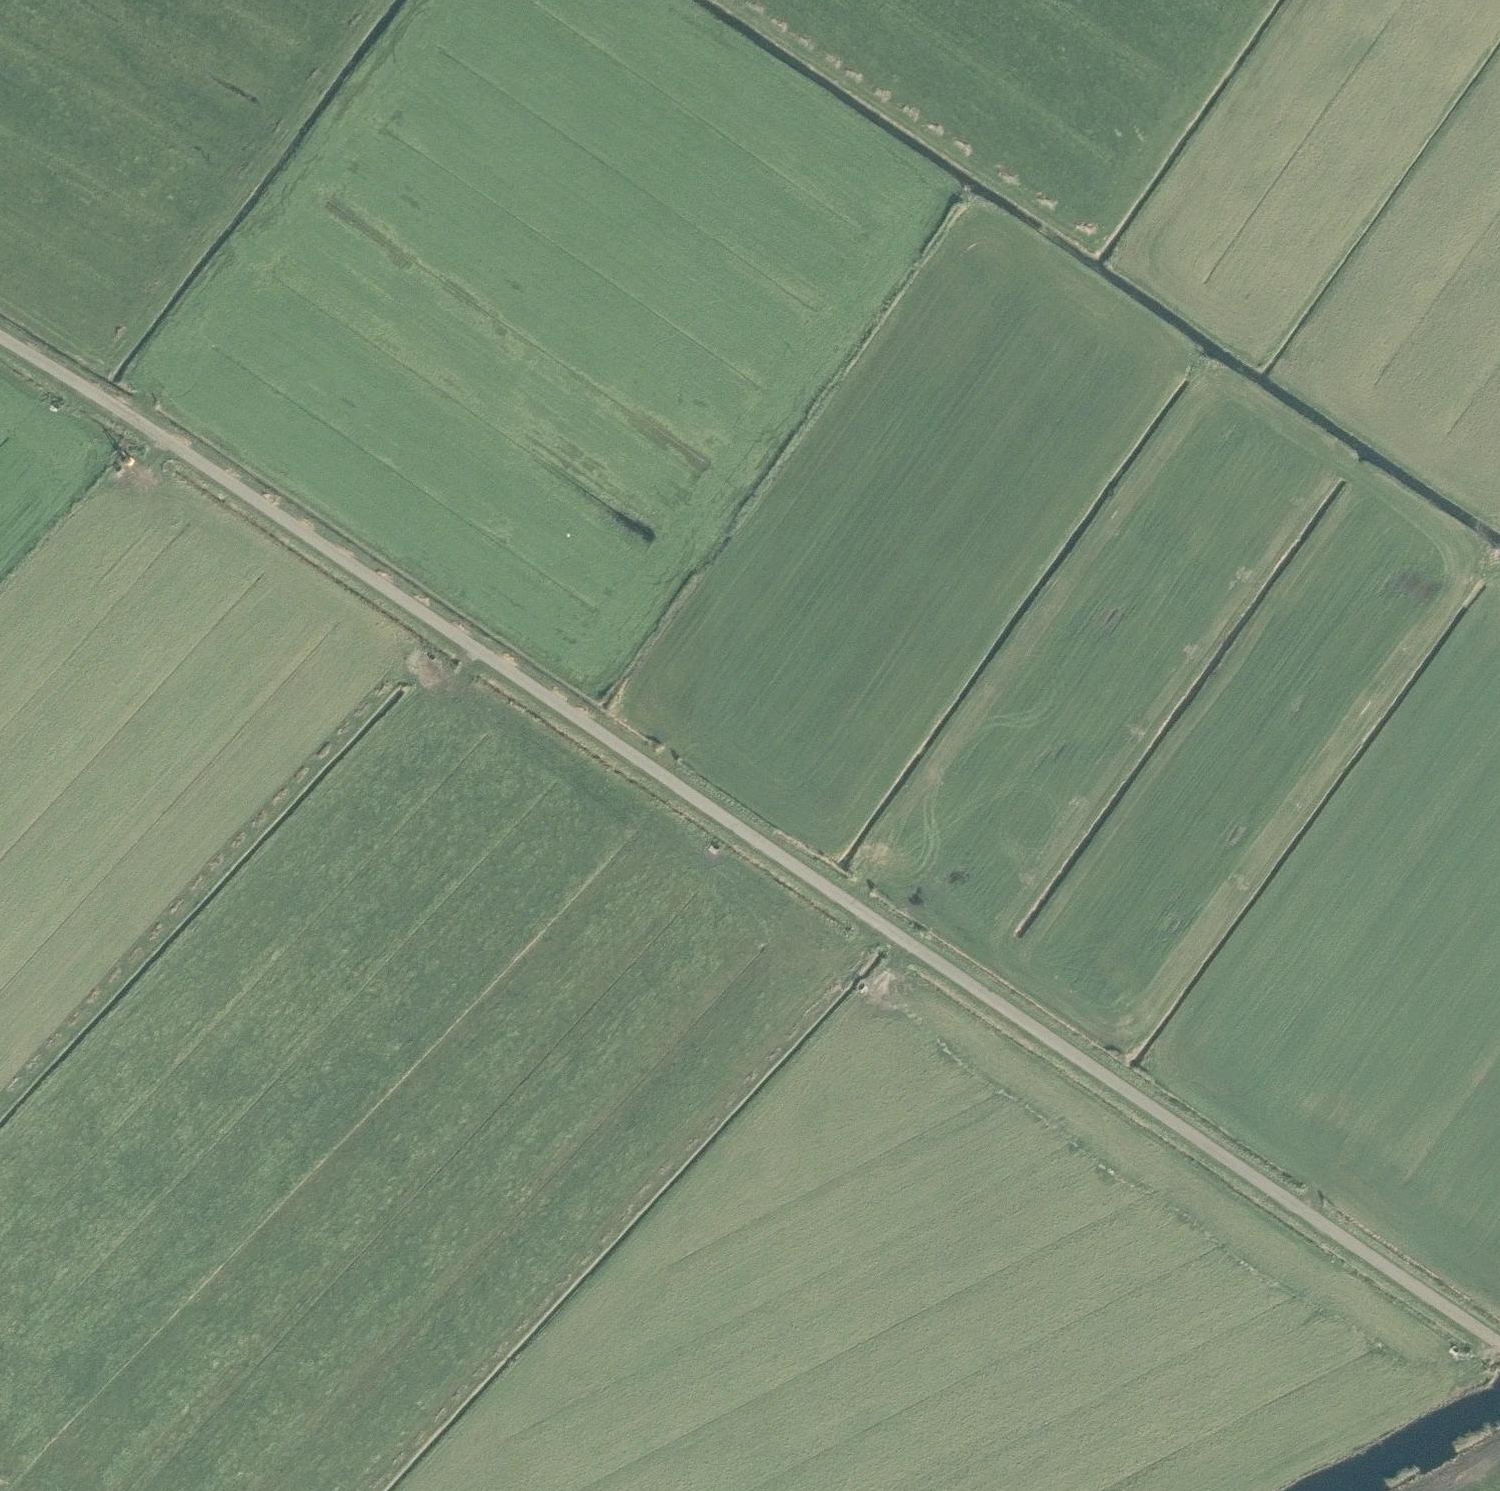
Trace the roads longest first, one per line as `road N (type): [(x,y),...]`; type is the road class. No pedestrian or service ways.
road 1 (unclassified): [(1499,1343),(154,431),(0,339)]

